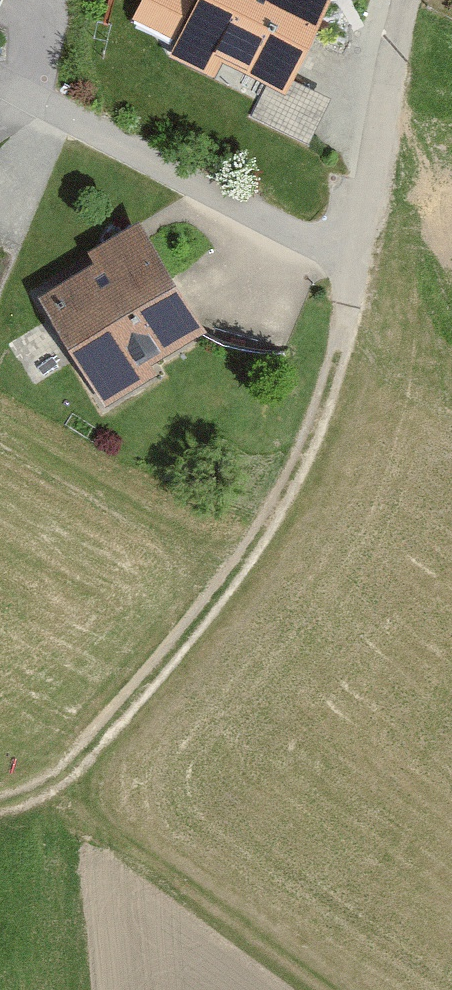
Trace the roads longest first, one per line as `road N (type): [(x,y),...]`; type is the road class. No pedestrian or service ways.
road 1 (track): [(55,796),(206,630),(324,417),(344,335)]
road 2 (residential): [(406,0),(344,335)]
road 3 (track): [(55,796),(322,989)]

